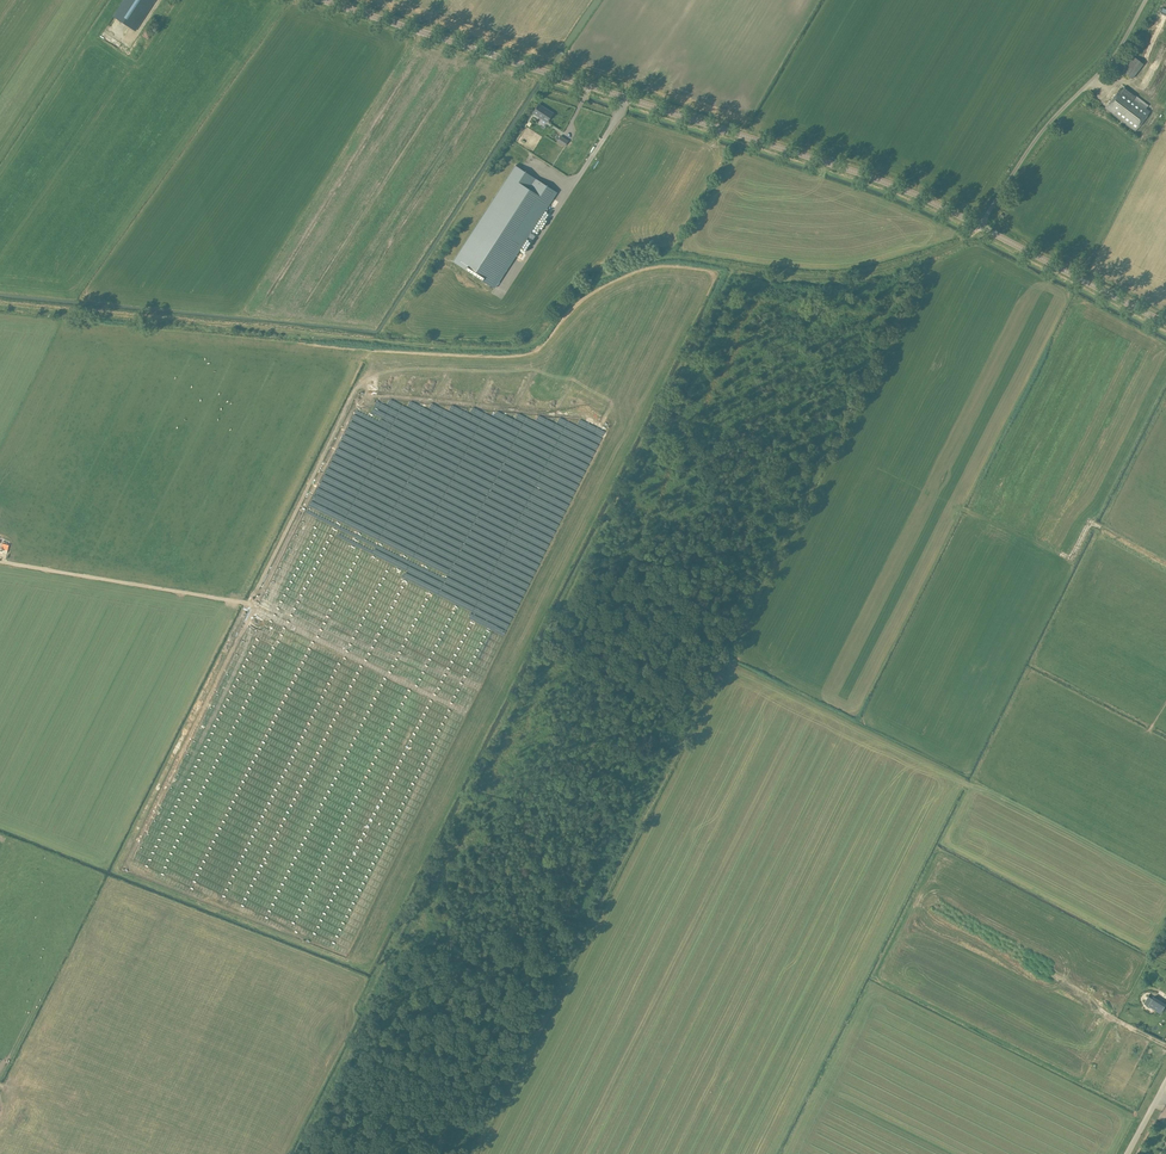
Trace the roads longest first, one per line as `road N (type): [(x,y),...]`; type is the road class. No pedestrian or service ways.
road 1 (tertiary): [(320,0),(898,188),(980,226)]
road 2 (unclassified): [(980,226),(1054,118),(1119,55),(1149,0)]
road 3 (tertiary): [(1165,323),(980,226)]

